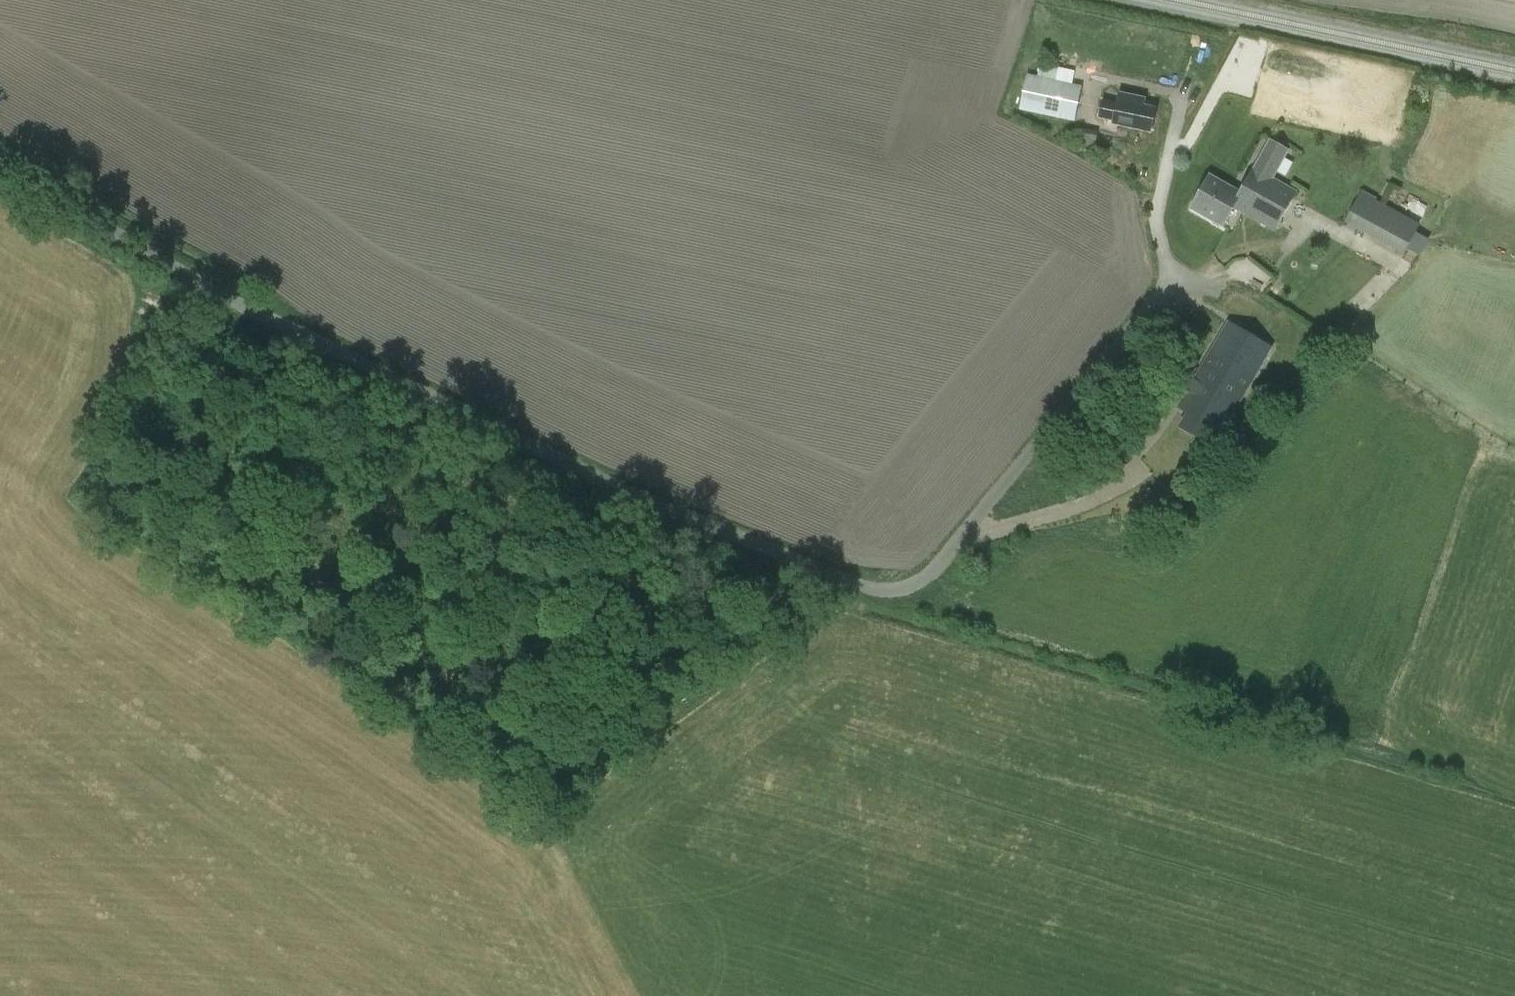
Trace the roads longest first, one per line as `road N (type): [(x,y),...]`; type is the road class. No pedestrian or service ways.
road 1 (unclassified): [(0,171),(241,304),(605,482),(878,592),(906,590),(931,571),(1174,274)]

